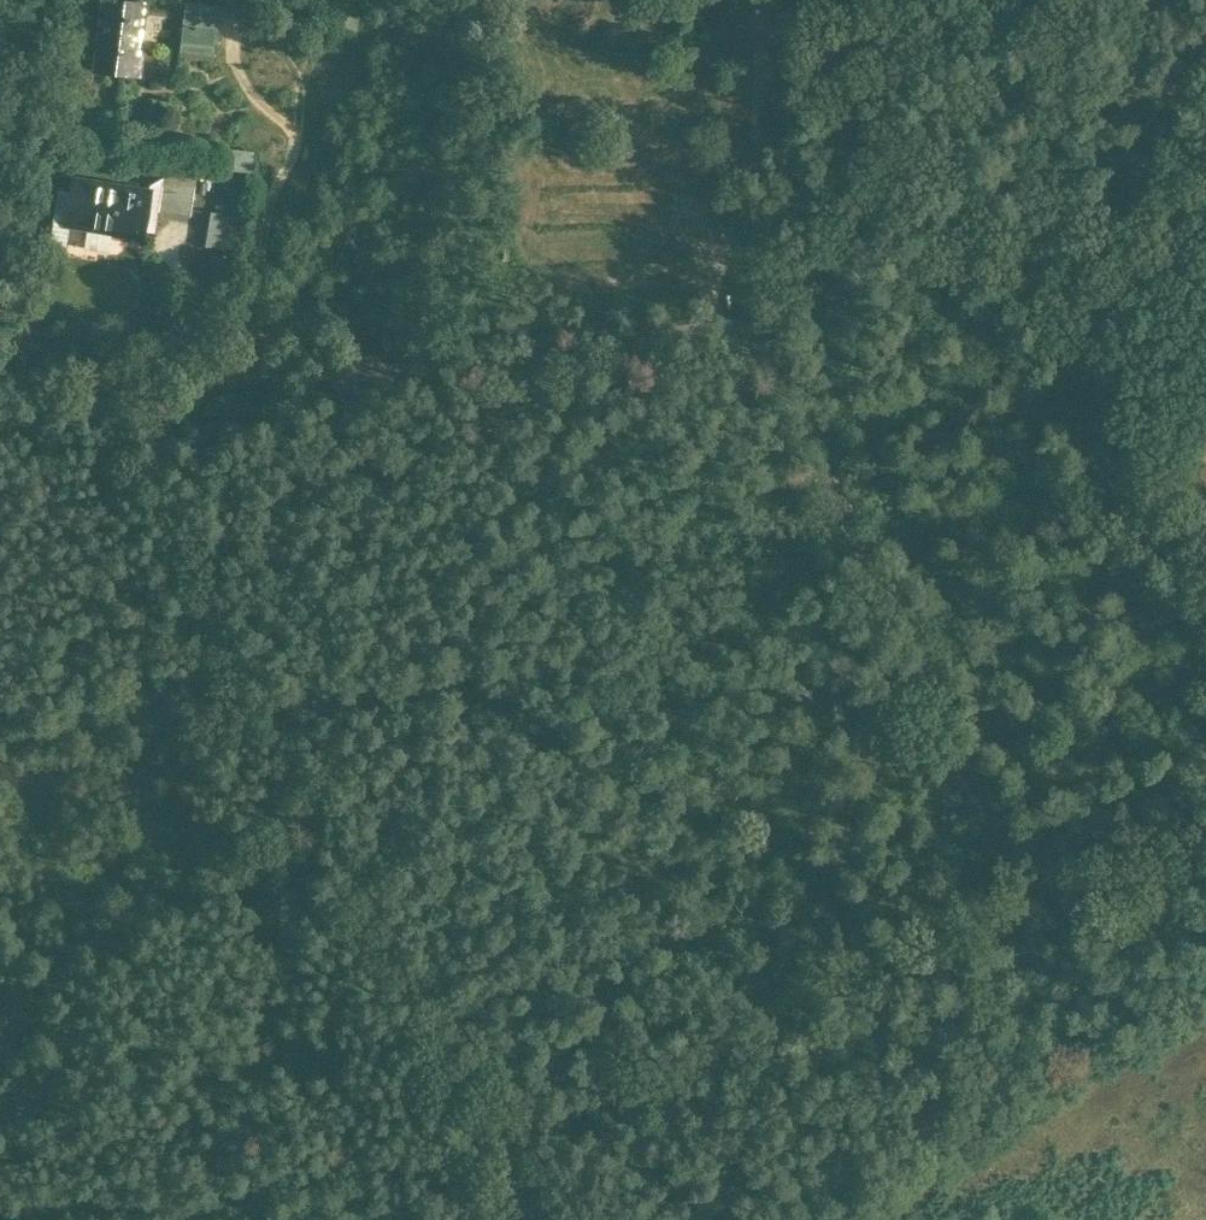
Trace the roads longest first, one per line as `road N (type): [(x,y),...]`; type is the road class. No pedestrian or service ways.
road 1 (unclassified): [(255,381),(730,323),(769,347),(970,787),(1008,836),(1061,874),(1091,882),(1205,871)]
road 2 (track): [(1061,874),(1031,902),(681,1068),(495,1138),(13,1219)]
road 3 (track): [(331,829),(87,373)]
road 4 (track): [(0,369),(255,381)]

